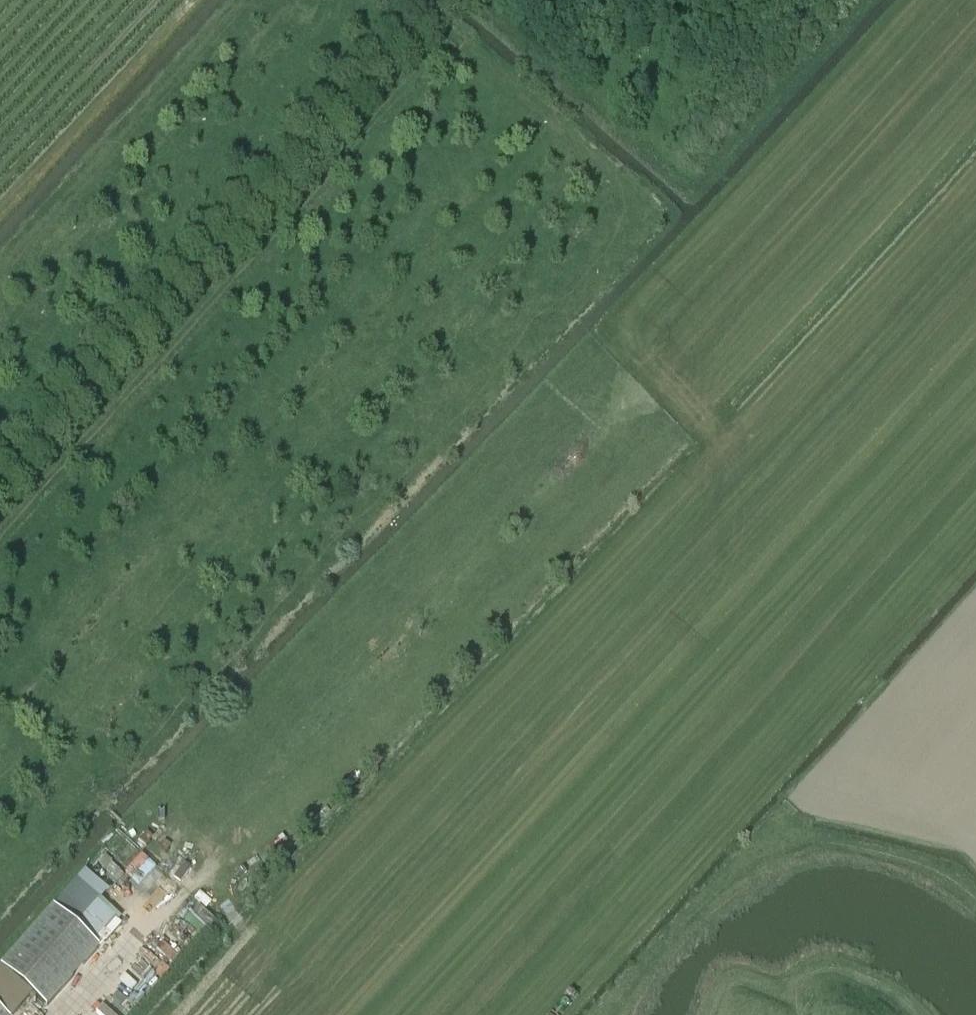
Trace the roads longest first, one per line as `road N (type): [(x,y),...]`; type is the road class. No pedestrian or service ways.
road 1 (track): [(712,1014),(736,975),(792,987),(831,964),(880,979),(923,1014)]

